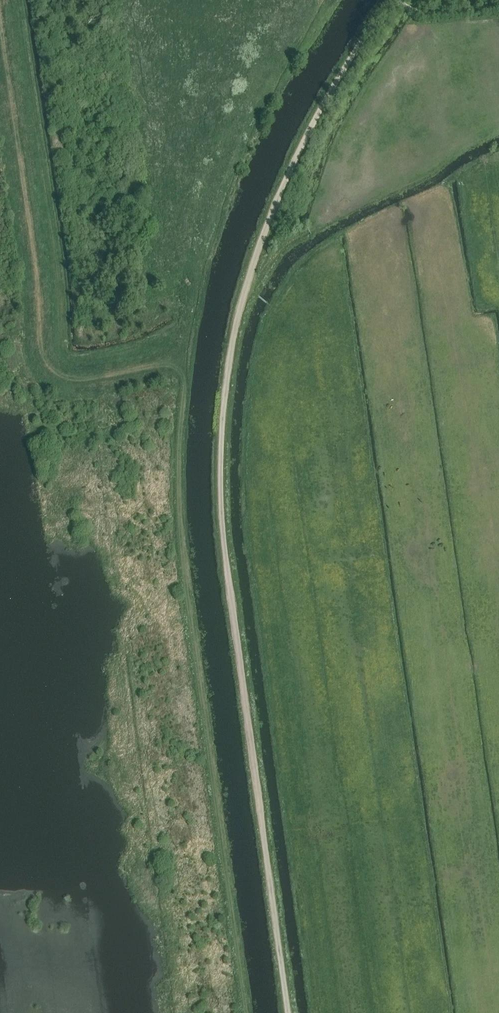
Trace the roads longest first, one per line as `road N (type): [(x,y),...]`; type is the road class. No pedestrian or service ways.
road 1 (track): [(288,1012),(224,540),(227,385),(249,281),(294,163),(388,0)]
road 2 (track): [(247,1012),(185,558),(181,415),(199,297),(224,208),(272,94),(329,0)]

